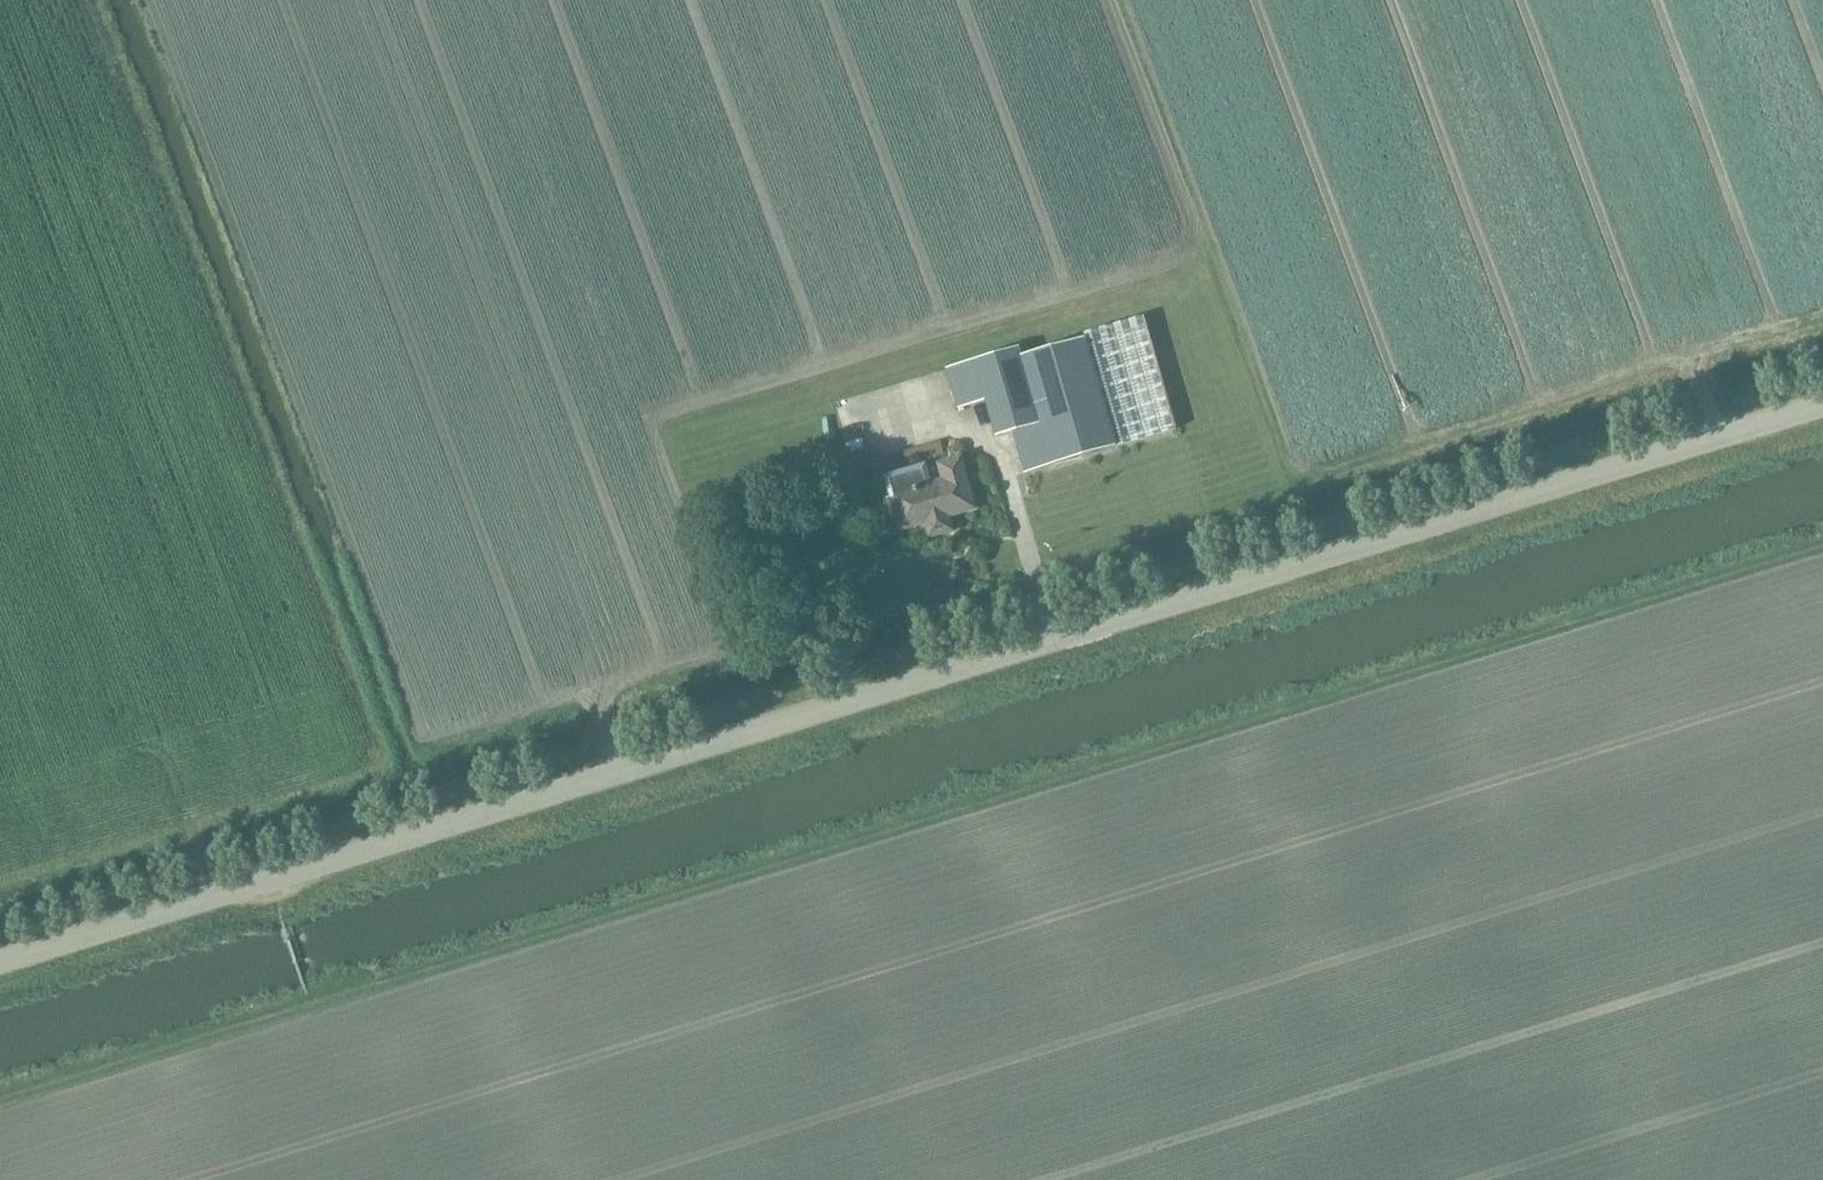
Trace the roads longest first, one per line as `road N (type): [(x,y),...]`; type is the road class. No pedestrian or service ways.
road 1 (unclassified): [(0,961),(1822,407)]

